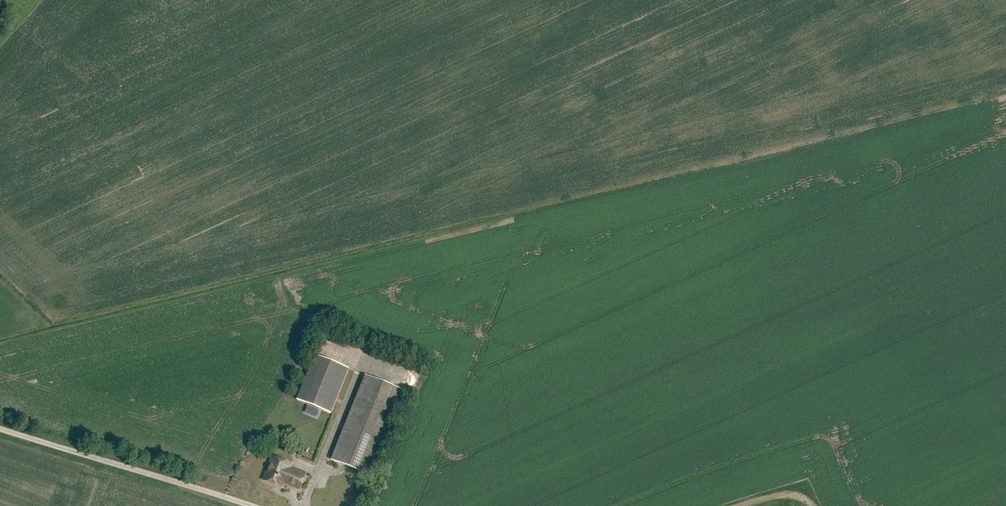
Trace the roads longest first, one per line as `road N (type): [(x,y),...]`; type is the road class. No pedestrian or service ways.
road 1 (unclassified): [(0,425),(252,505)]

